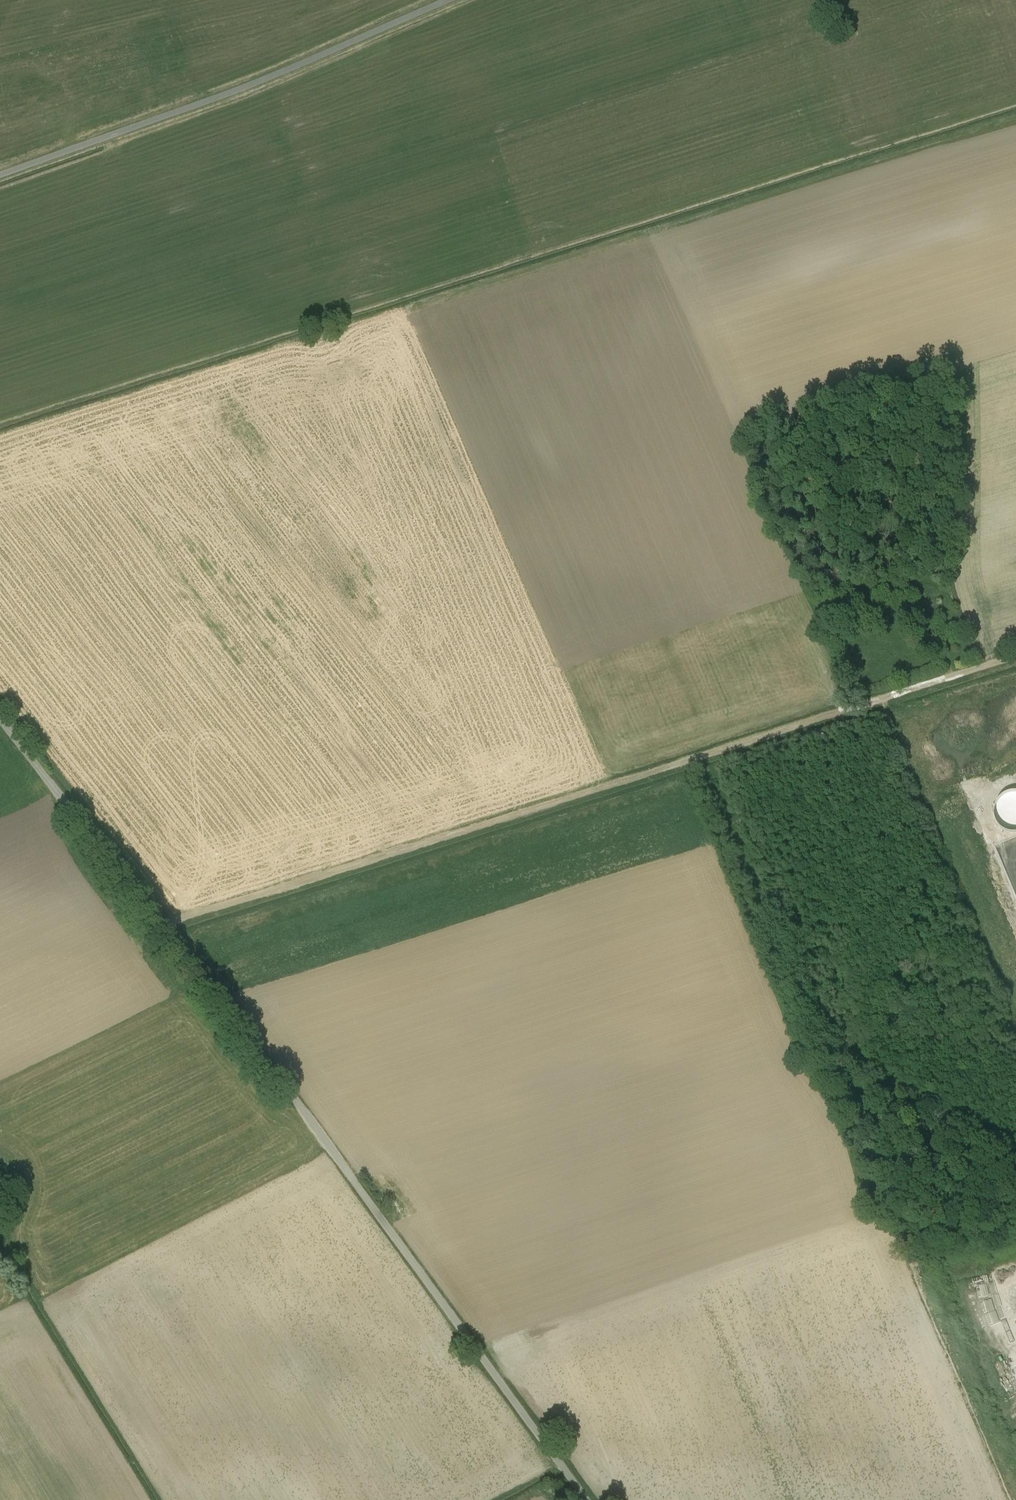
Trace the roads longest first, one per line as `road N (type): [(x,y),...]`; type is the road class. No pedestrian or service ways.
road 1 (unclassified): [(586,1499),(165,927),(0,718)]
road 2 (track): [(165,927),(1015,659)]
road 3 (unclassified): [(450,0),(0,173)]

